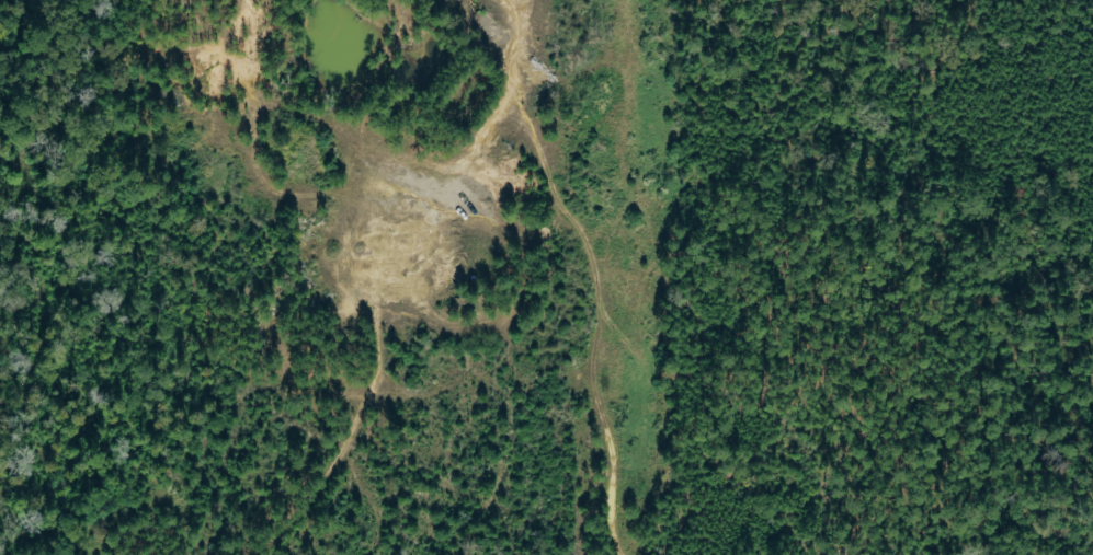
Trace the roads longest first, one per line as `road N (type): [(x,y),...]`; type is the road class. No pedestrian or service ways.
road 1 (track): [(517,0),(506,97),(456,193),(365,195),(334,267),(376,336),(375,379),(272,554)]
road 2 (track): [(506,97),(551,162),(549,193),(593,256),(593,401),(614,463),(625,554)]

